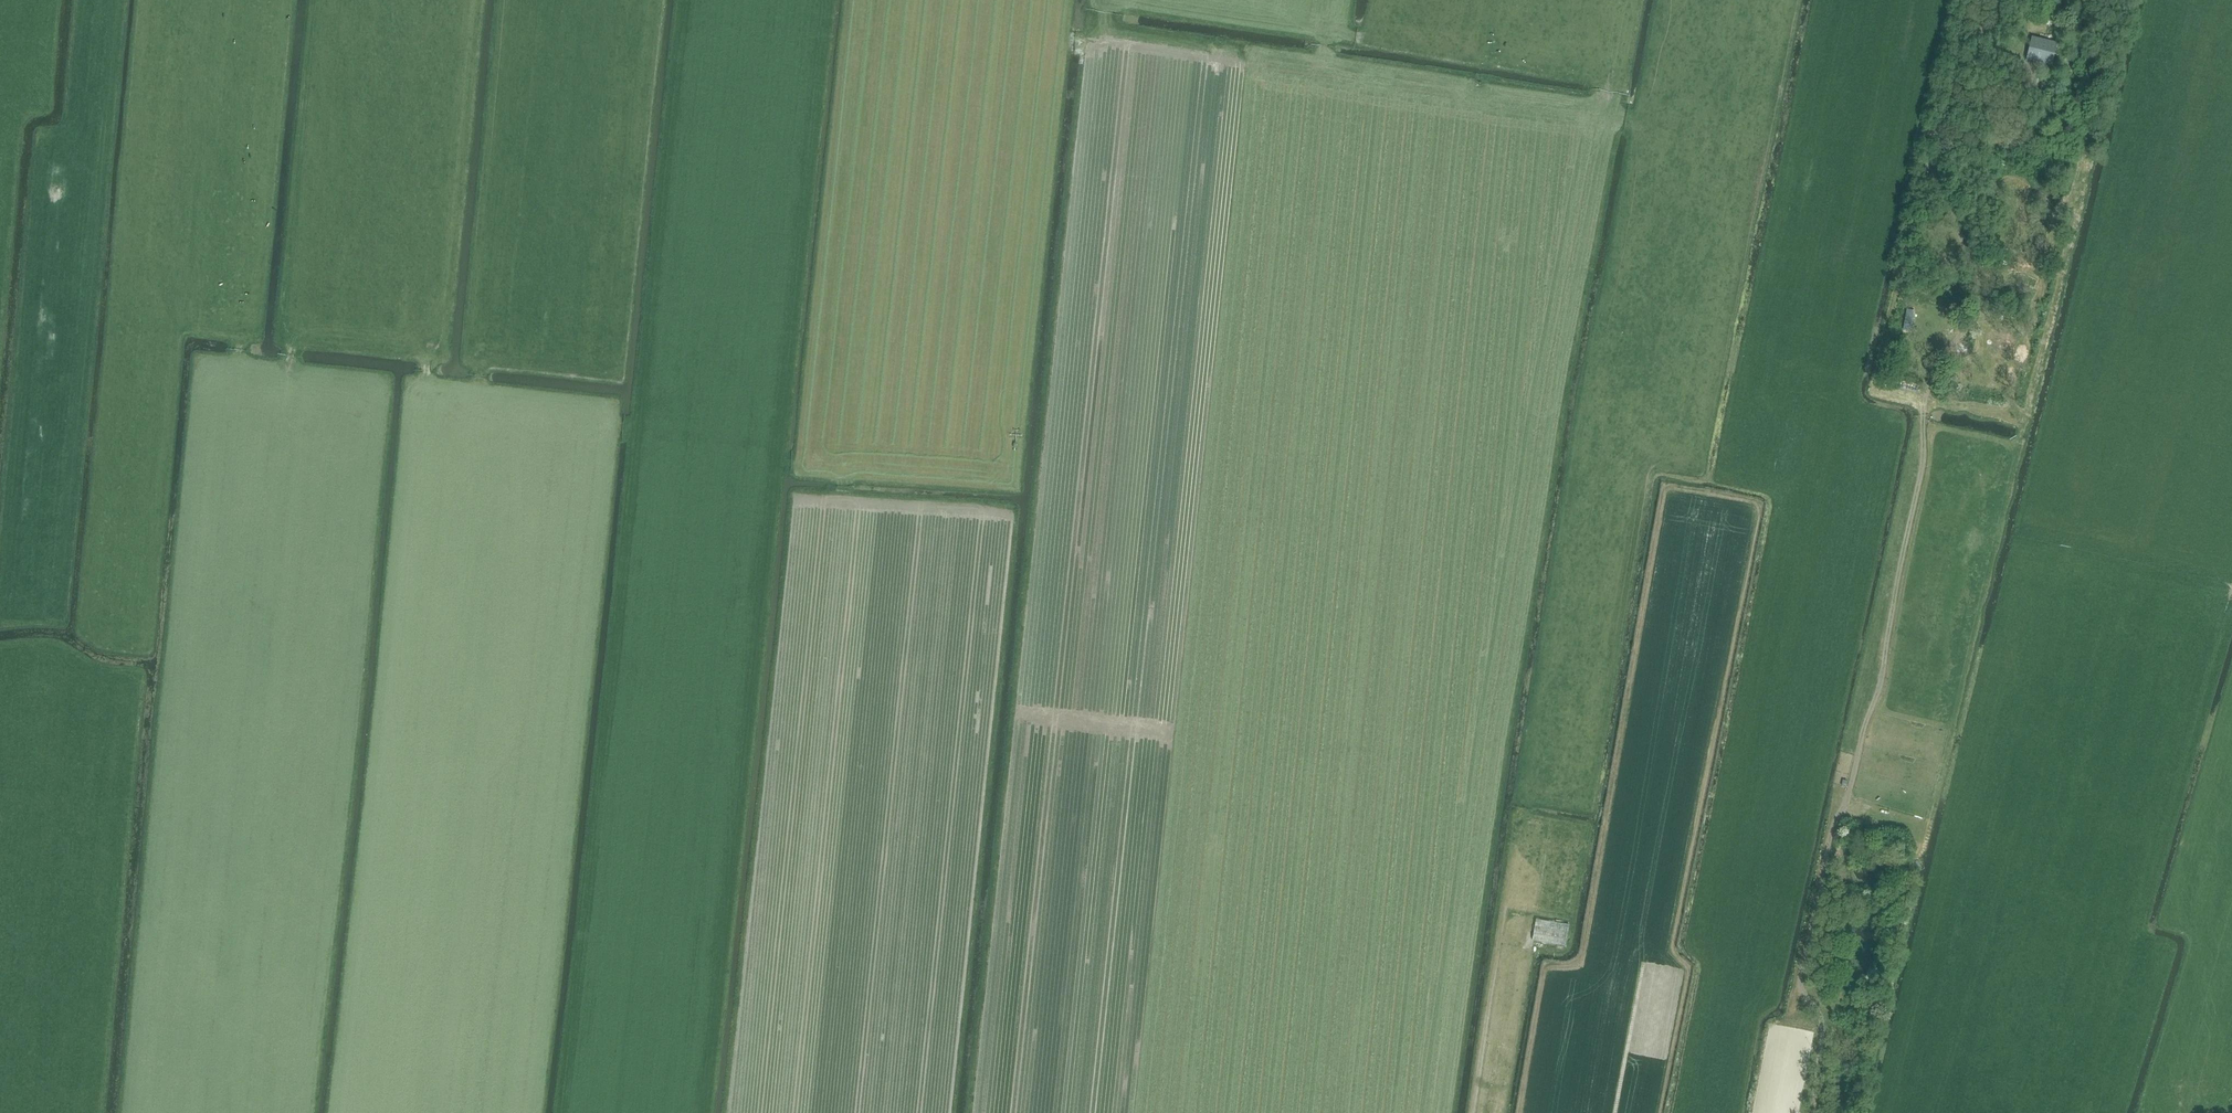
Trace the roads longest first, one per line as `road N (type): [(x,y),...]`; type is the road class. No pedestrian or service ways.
road 1 (track): [(1331,0),(1309,170)]
road 2 (track): [(1643,963),(1615,1112)]

